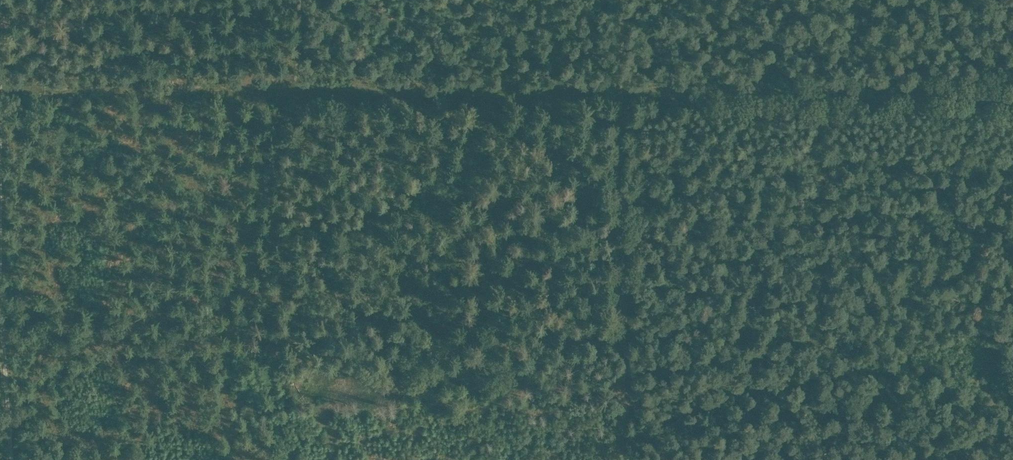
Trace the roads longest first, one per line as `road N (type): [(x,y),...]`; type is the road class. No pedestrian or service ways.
road 1 (track): [(291,90),(621,92)]
road 2 (track): [(620,387),(621,92)]
road 3 (track): [(0,89),(291,90)]
road 4 (track): [(621,92),(817,90)]
road 5 (track): [(817,90),(1012,91)]

